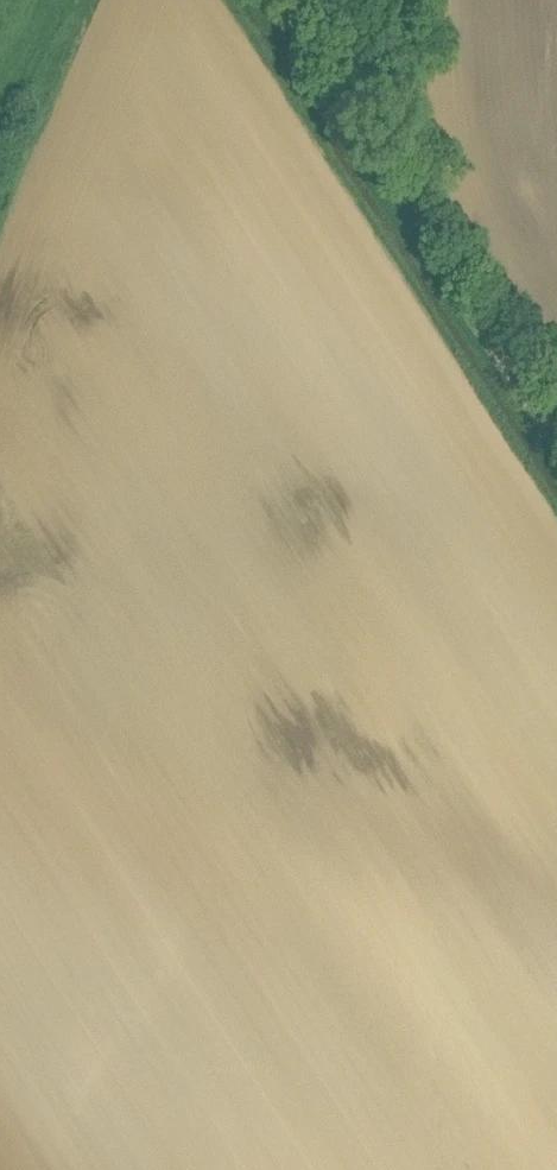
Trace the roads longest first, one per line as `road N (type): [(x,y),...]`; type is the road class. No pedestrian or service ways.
road 1 (track): [(556,450),(427,239),(398,86),(394,0)]

